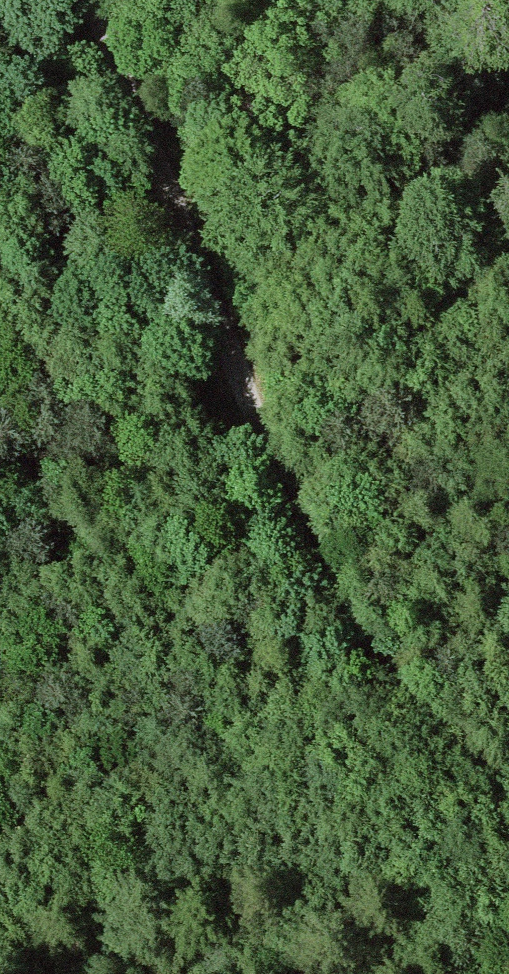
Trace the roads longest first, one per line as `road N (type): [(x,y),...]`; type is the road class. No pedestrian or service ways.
road 1 (track): [(104,0),(261,451),(334,611),(370,675),(407,719),(456,763),(508,794)]
road 2 (track): [(0,733),(508,340)]

